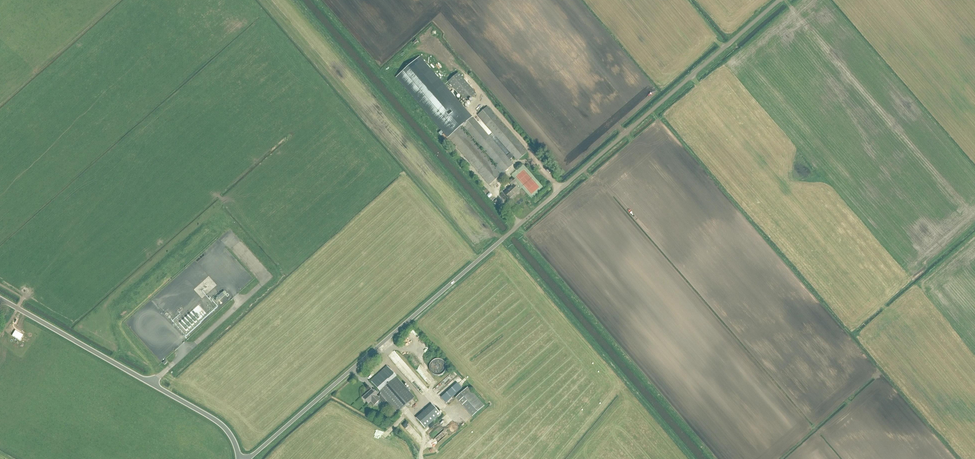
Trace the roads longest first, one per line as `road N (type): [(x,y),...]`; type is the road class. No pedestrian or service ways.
road 1 (unclassified): [(246,458),(779,0)]
road 2 (tertiary): [(239,458),(219,423),(0,299)]

